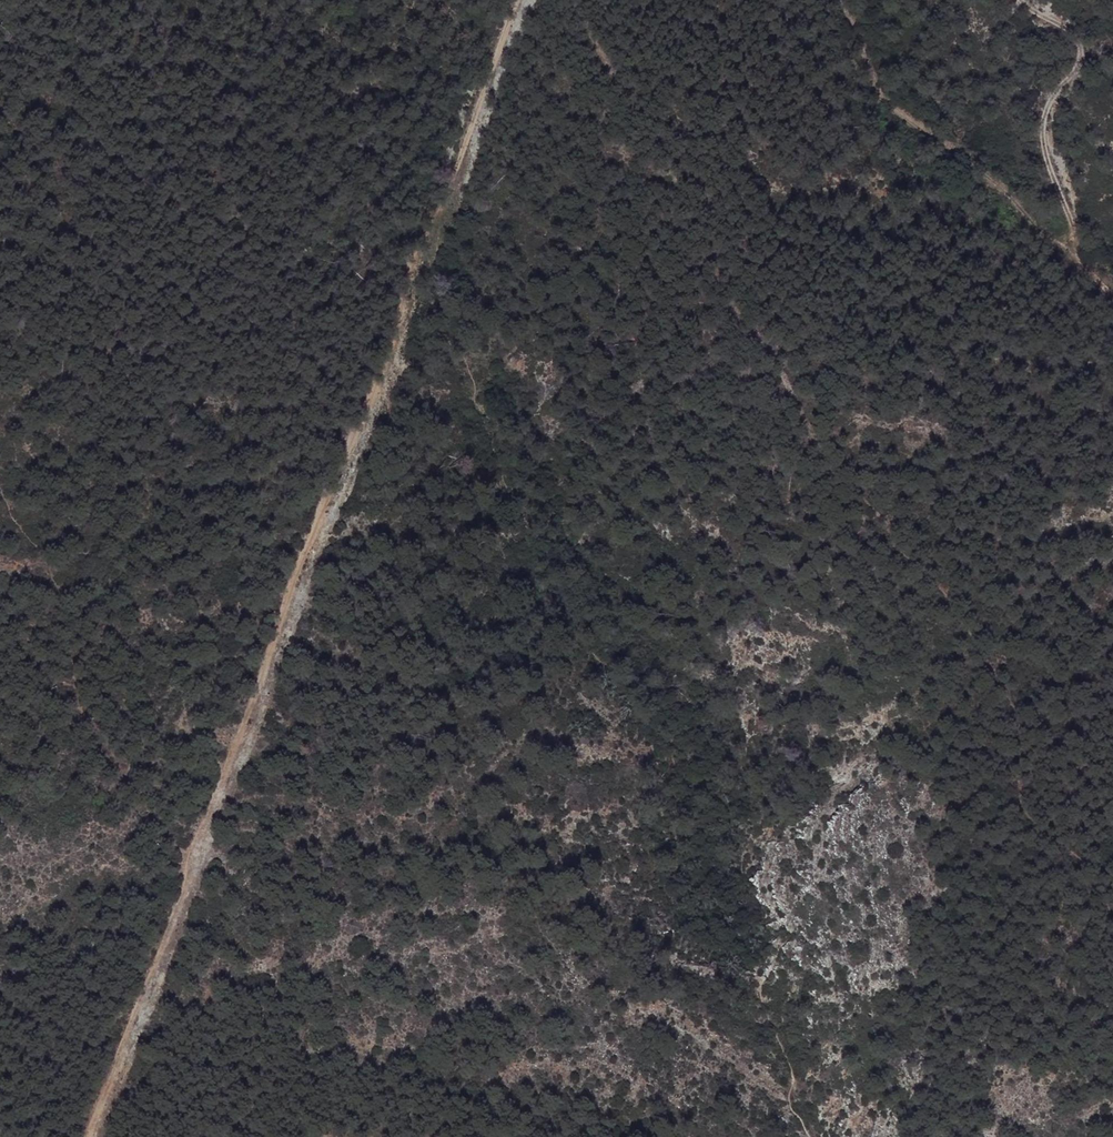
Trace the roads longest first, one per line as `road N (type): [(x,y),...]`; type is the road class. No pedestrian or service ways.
road 1 (track): [(842,0),(888,95),(1089,266)]
road 2 (track): [(1112,287),(1089,266),(1044,153),(1053,104),(1086,64),(1086,47),(1075,30),(1020,0)]

